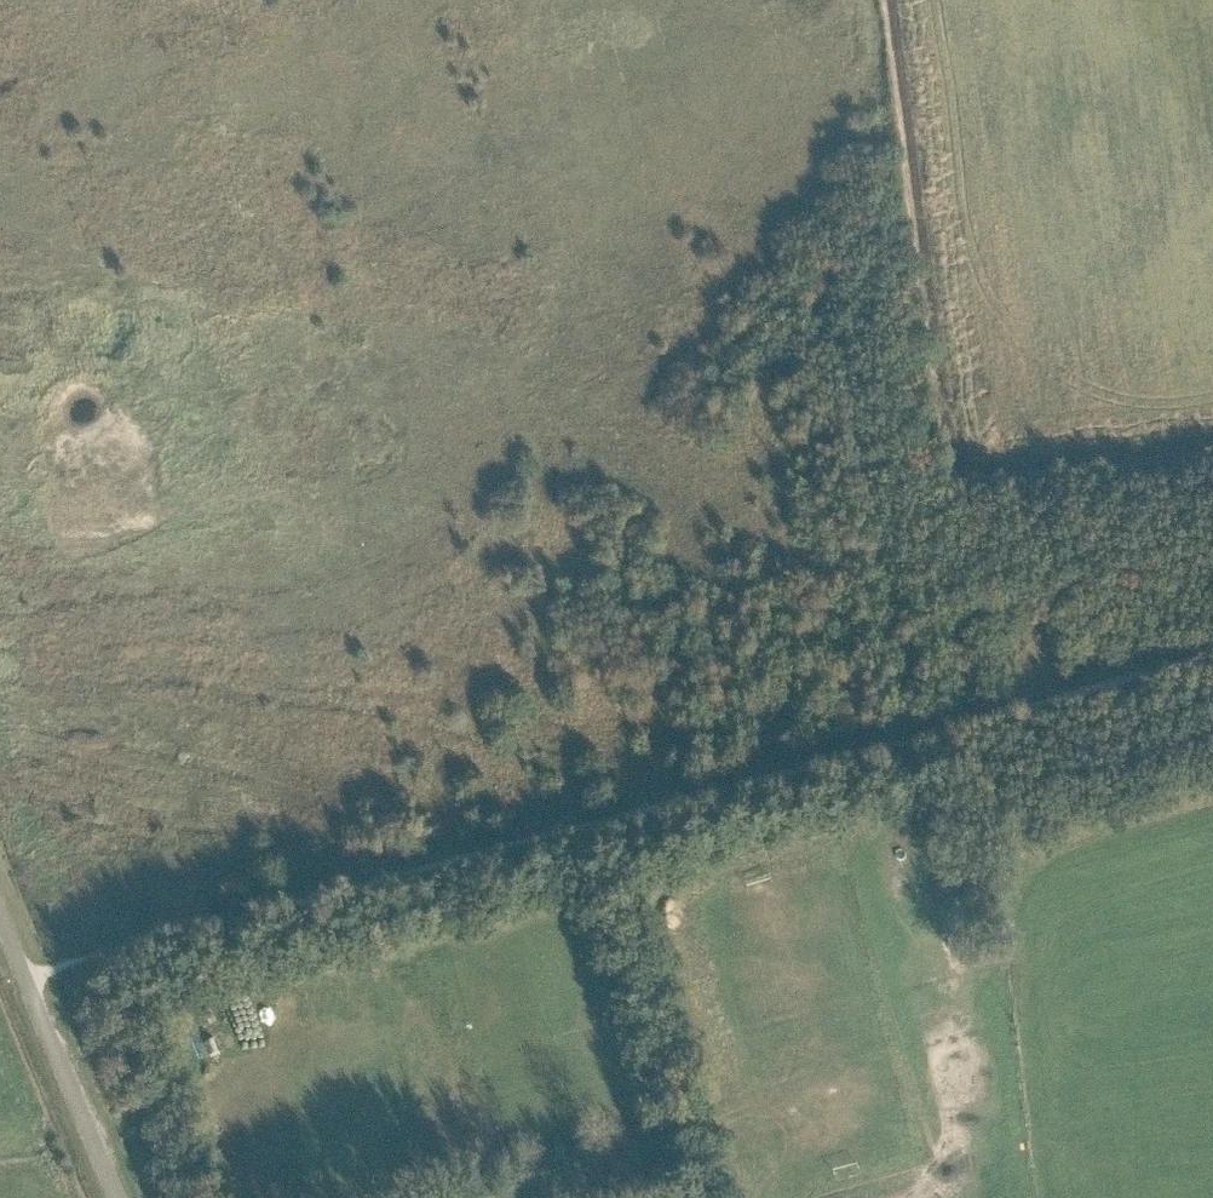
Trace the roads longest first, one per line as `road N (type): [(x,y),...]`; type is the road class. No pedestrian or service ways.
road 1 (unclassified): [(120,1197),(0,908)]

